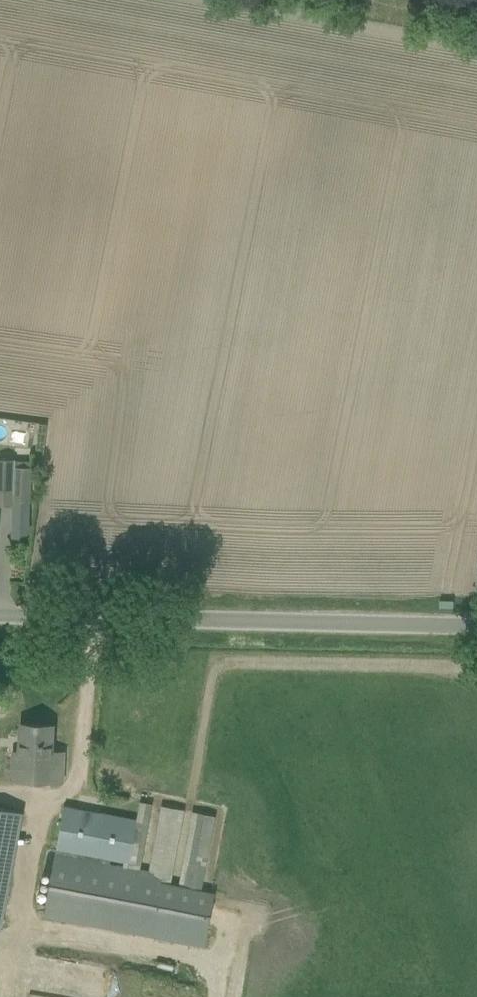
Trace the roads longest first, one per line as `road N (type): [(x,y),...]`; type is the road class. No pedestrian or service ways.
road 1 (unclassified): [(476,620),(0,608)]

